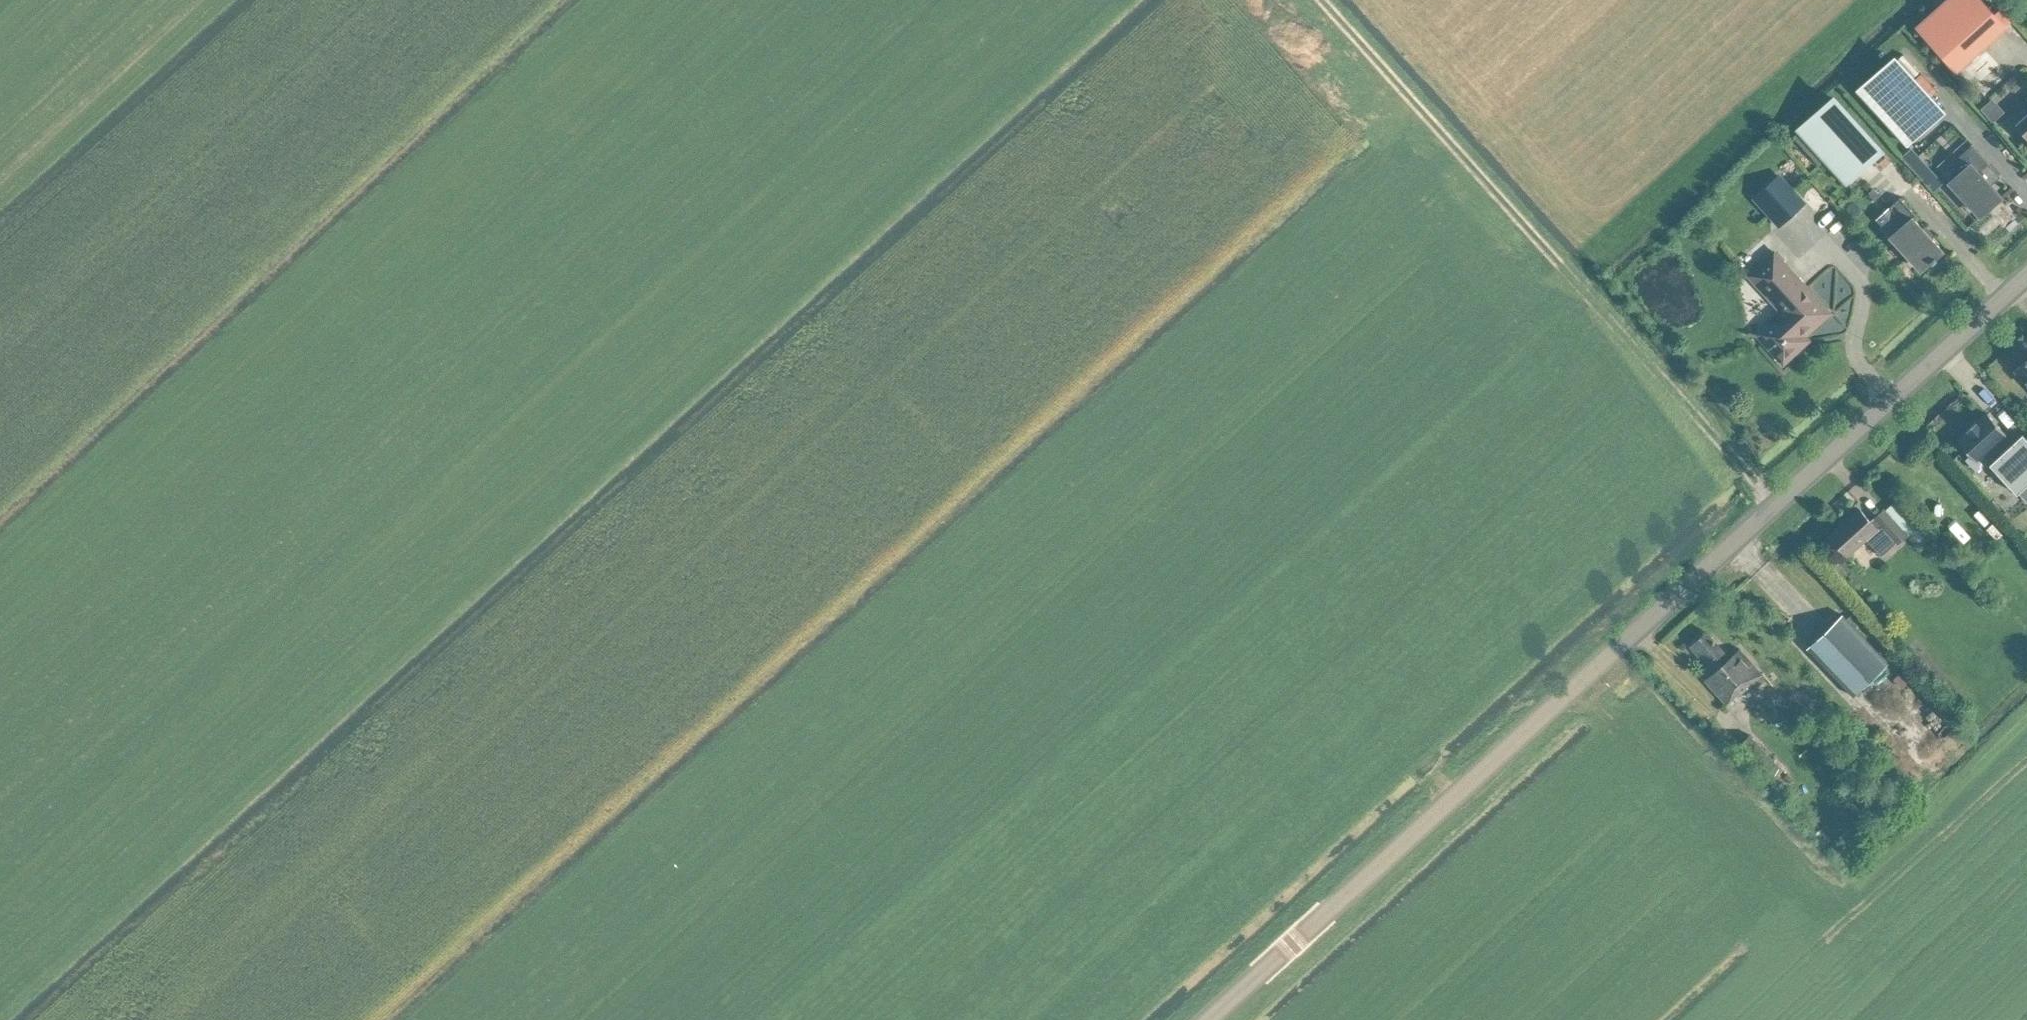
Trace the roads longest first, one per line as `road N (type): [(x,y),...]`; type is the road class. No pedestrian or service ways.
road 1 (tertiary): [(1208,1019),(2026,276)]

